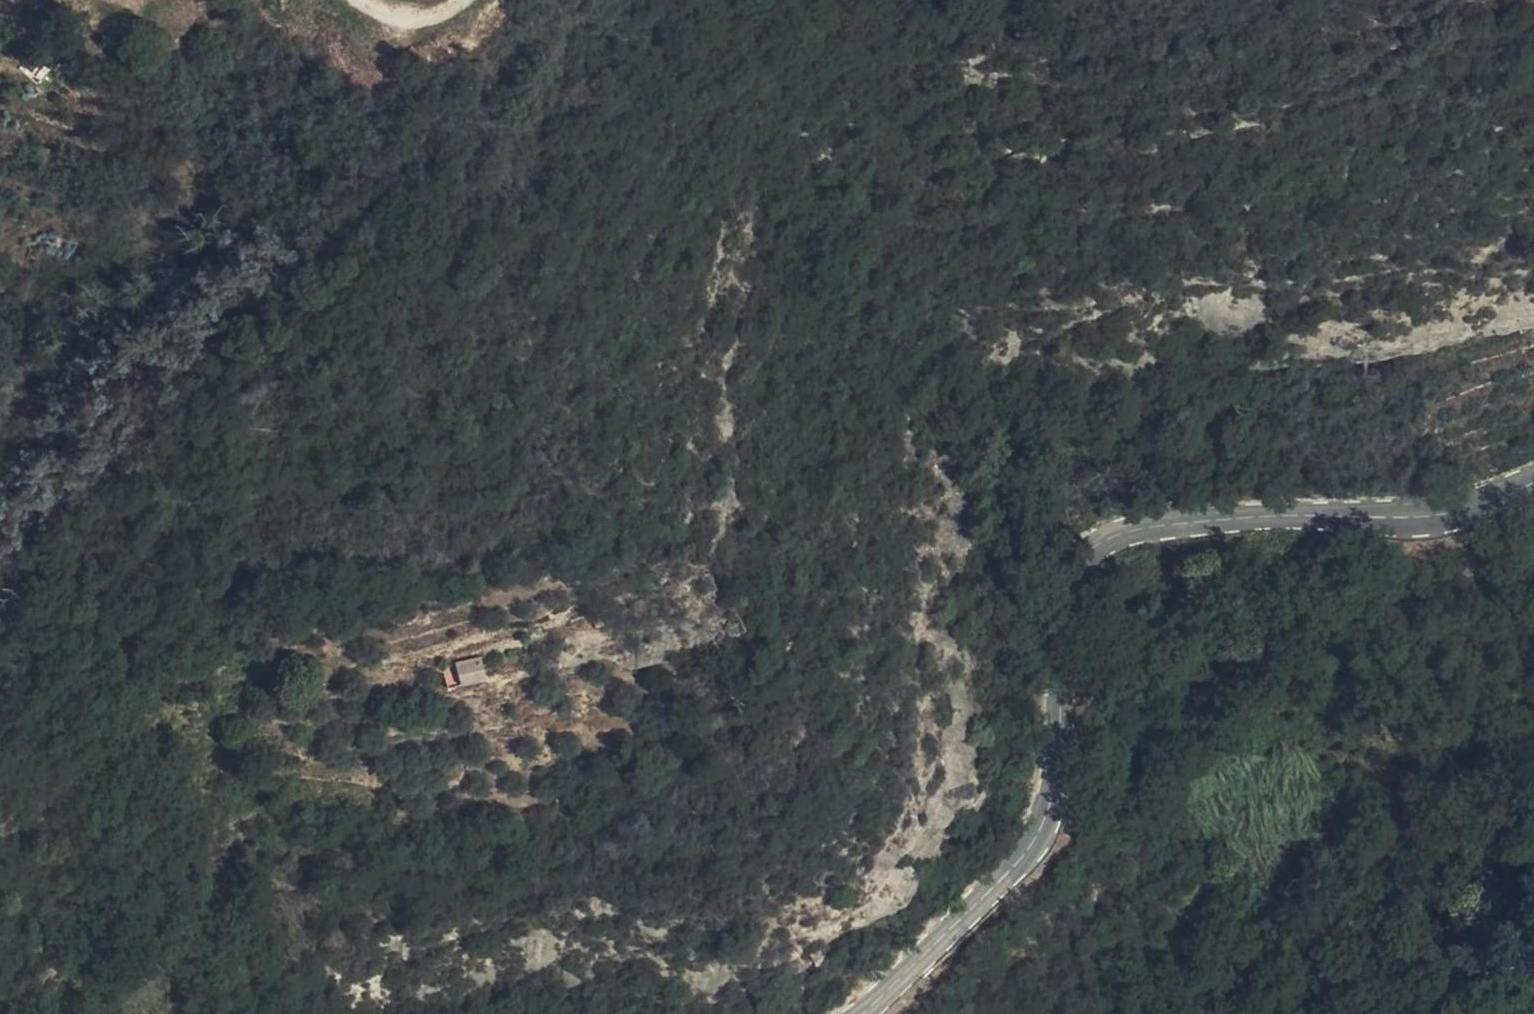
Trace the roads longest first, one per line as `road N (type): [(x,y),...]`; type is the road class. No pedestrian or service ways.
road 1 (secondary): [(865,1013),(1023,853),(1049,815),(1057,793),(1055,611),(1062,580),(1083,554),(1171,524),(1424,518),(1533,483)]

